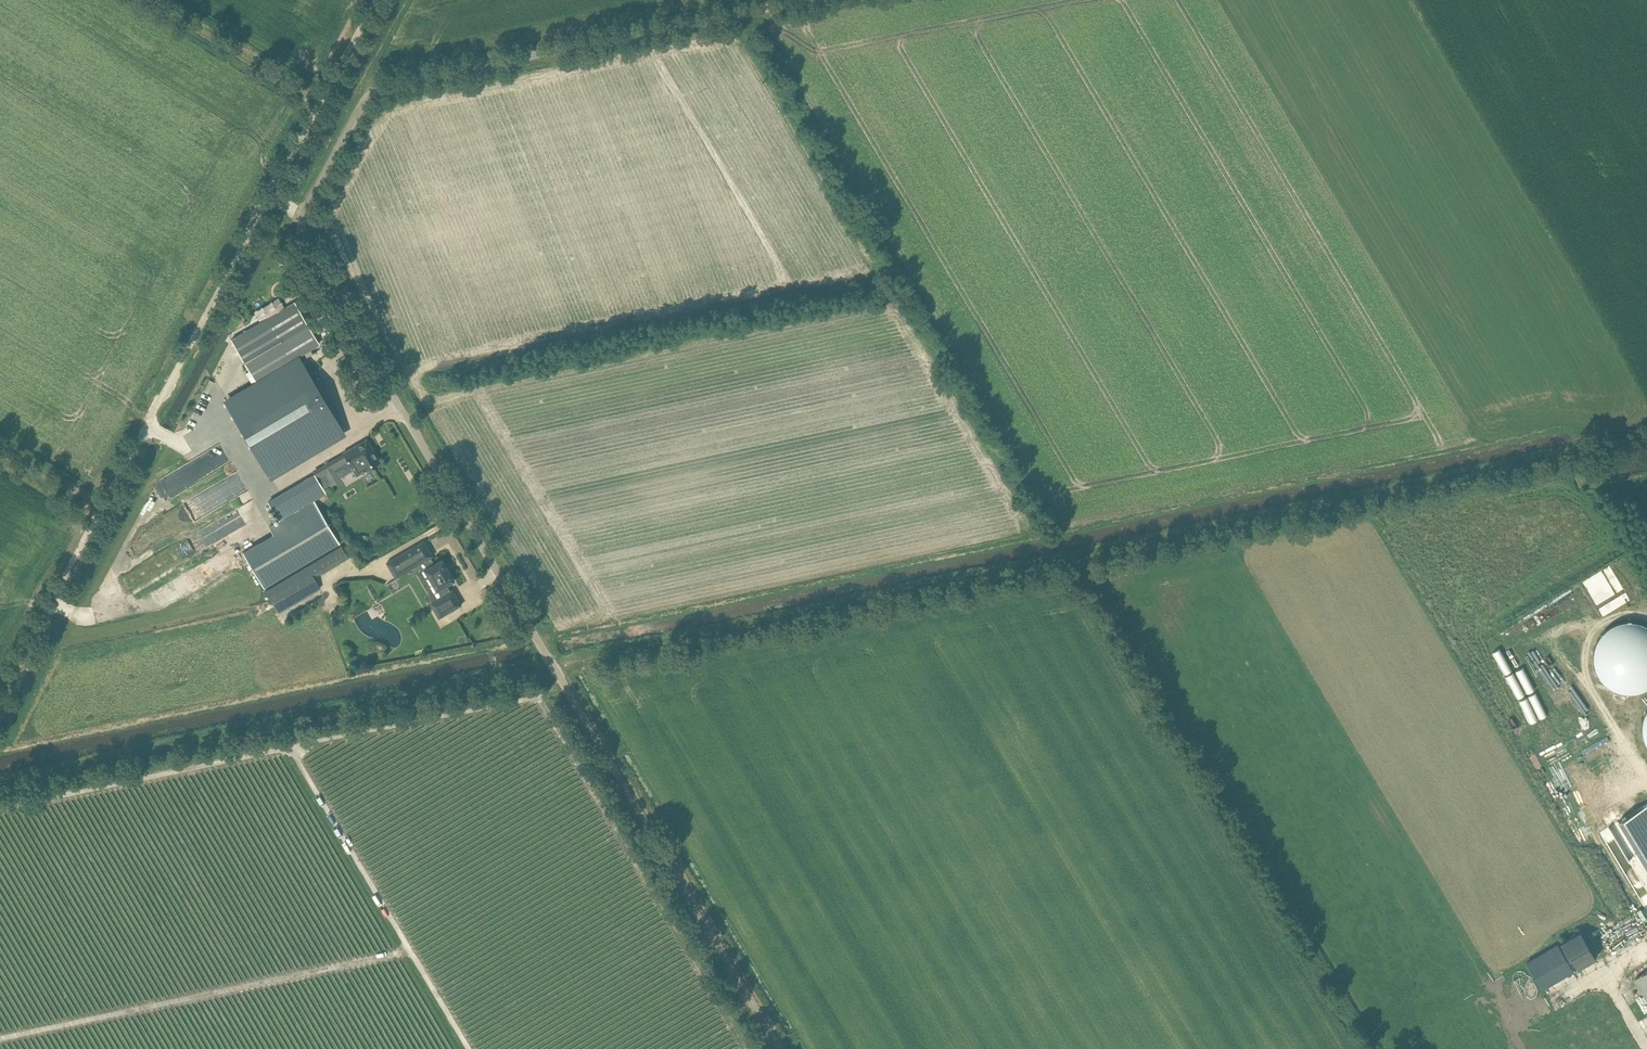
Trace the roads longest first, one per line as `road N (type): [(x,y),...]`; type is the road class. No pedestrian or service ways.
road 1 (unclassified): [(784,1048),(554,668),(305,219),(310,198),(377,84),(804,0)]
road 2 (track): [(1646,442),(554,668)]
road 3 (track): [(0,785),(554,668)]

